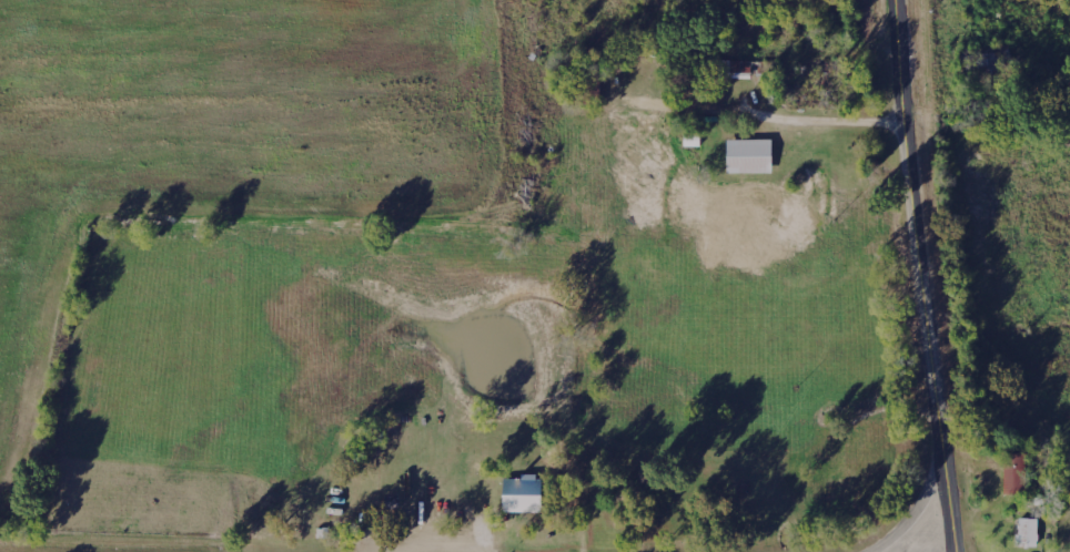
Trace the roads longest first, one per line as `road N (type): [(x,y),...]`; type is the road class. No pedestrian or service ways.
road 1 (secondary): [(955,551),(903,0)]
road 2 (secondary): [(946,431),(917,513),(878,551)]

